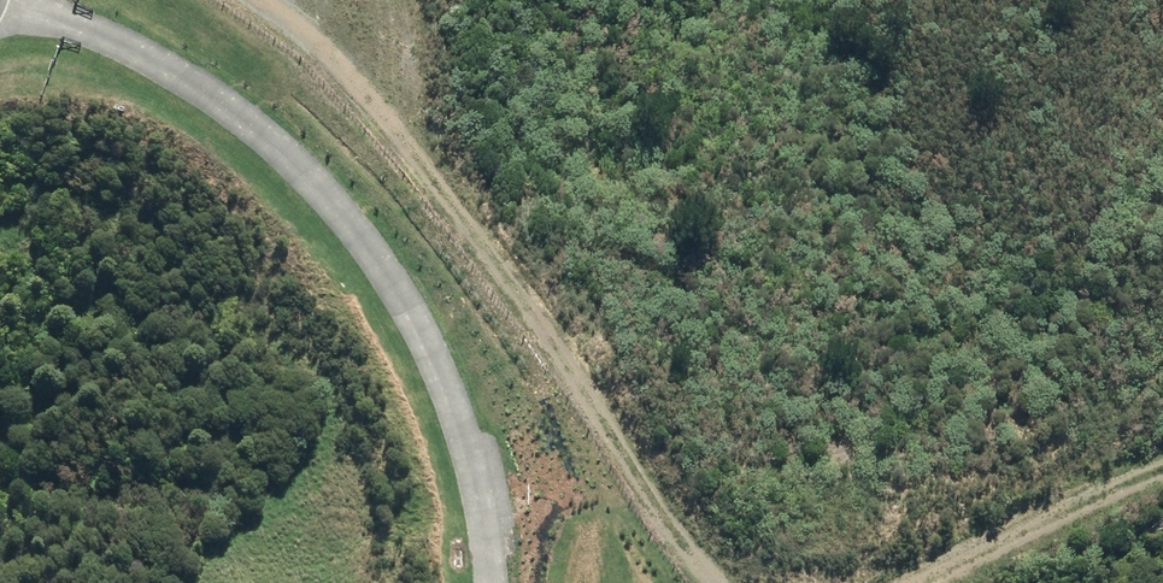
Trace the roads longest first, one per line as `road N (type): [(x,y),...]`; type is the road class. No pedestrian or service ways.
road 1 (residential): [(0,1),(42,6),(156,70),(320,209),(403,318),(454,456),(478,582)]
road 2 (track): [(712,582),(419,153),(290,23),(256,0)]
road 3 (track): [(1162,482),(932,582)]

